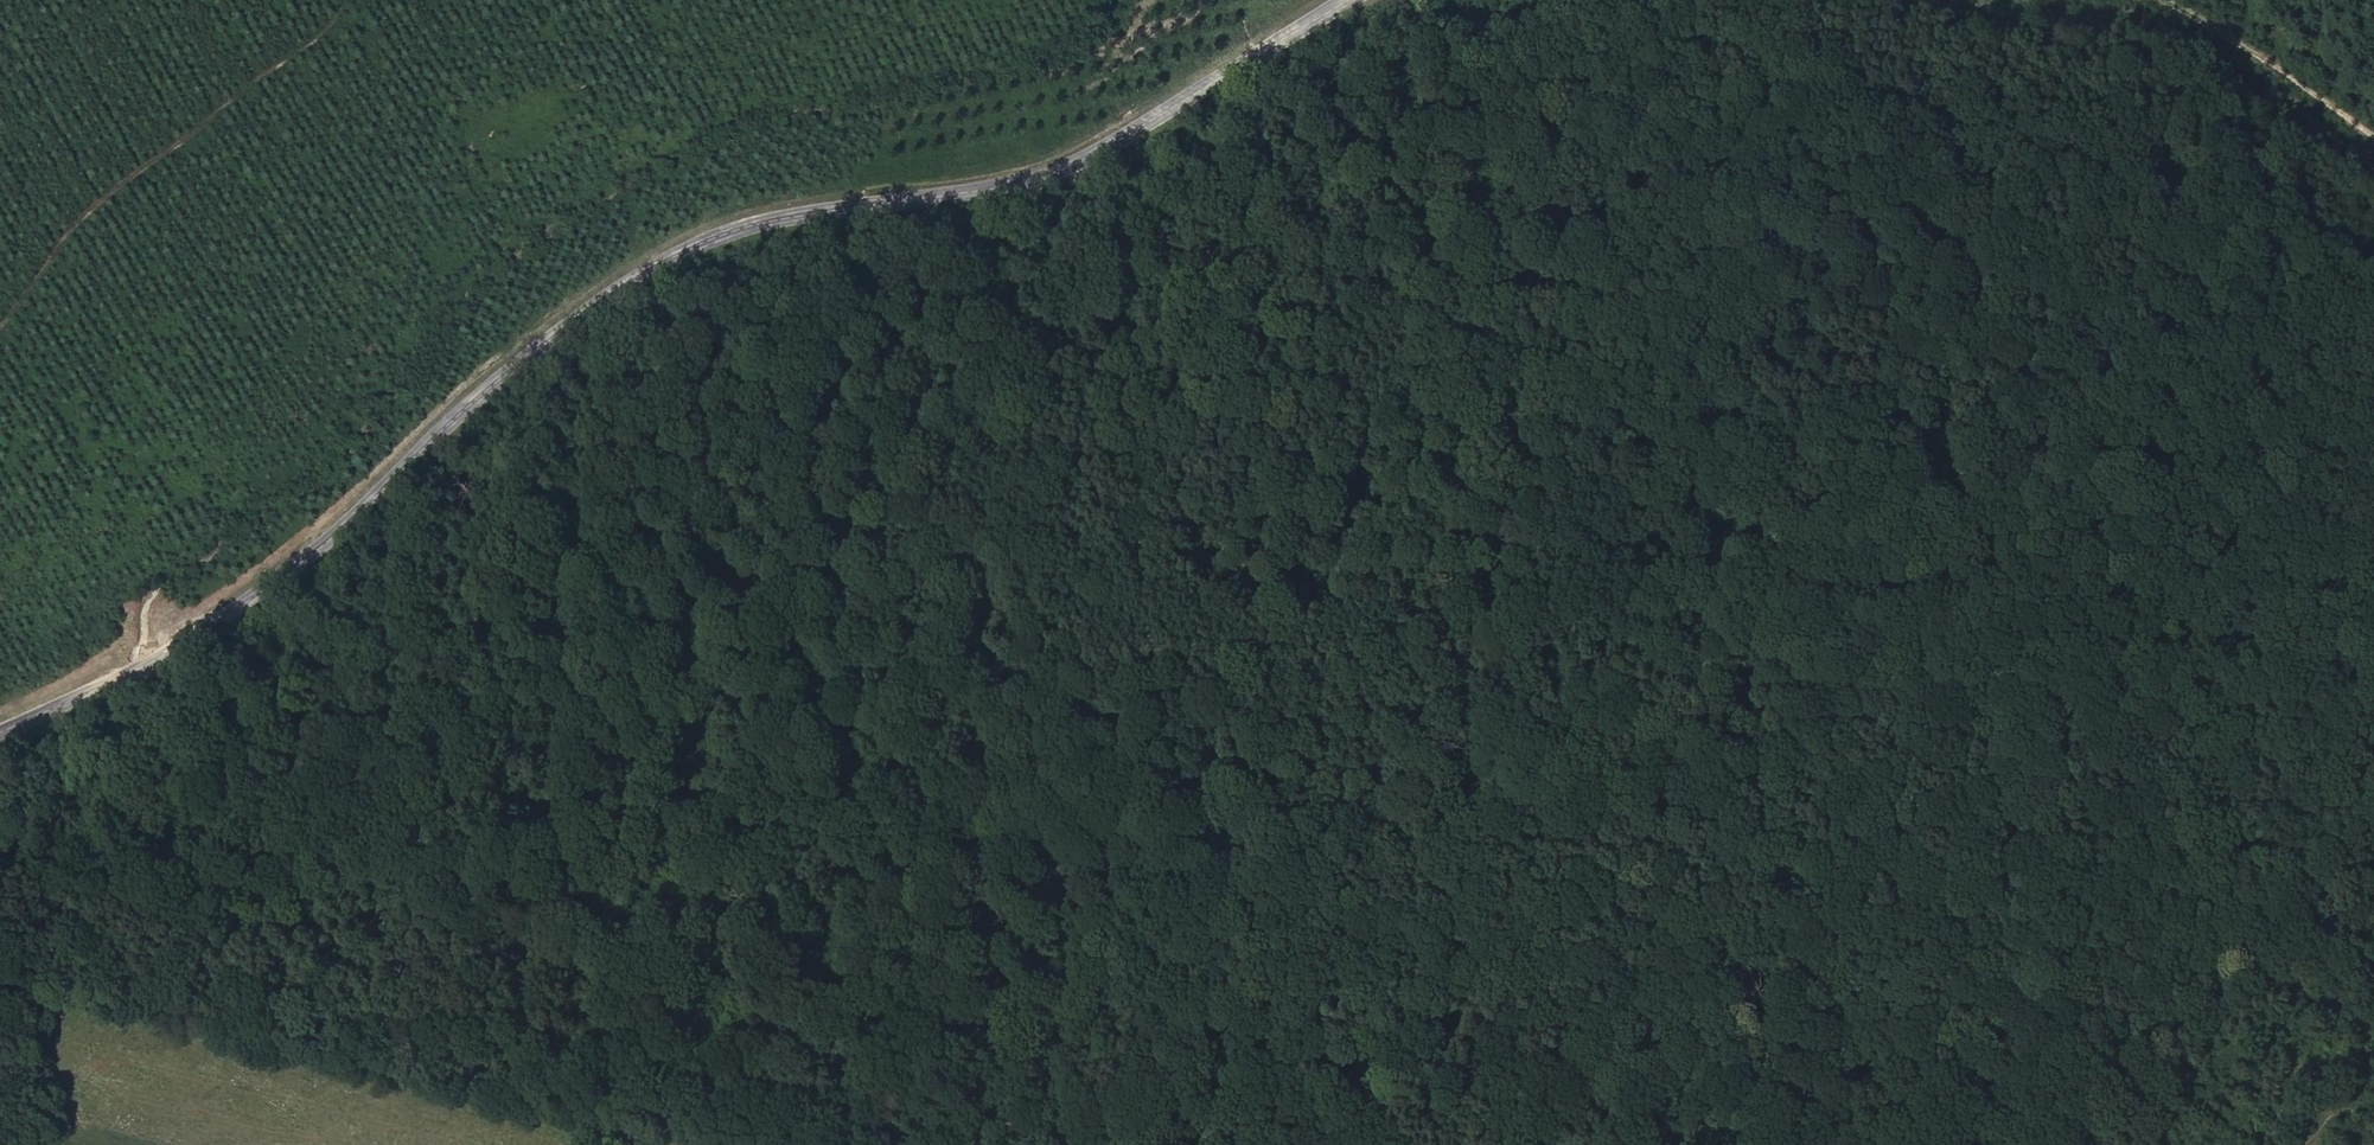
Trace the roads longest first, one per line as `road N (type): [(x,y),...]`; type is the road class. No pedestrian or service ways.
road 1 (tertiary): [(1330,0),(1076,169),(842,208),(660,259),(314,549),(116,672),(0,724)]
road 2 (track): [(862,1144),(966,1038),(1206,846),(1404,781),(1504,680),(1517,531),(1613,216),(1605,60),(1655,0)]
road 3 (track): [(0,321),(91,211),(312,45),(345,0)]
road 4 (track): [(2373,134),(2163,0)]

